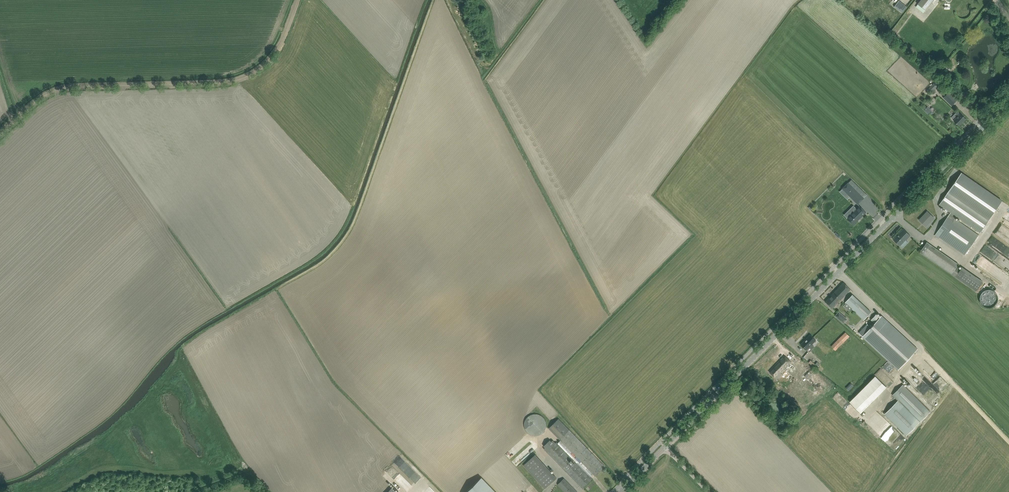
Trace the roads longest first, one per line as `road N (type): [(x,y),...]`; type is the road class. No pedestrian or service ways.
road 1 (unclassified): [(664,448),(1008,101)]
road 2 (track): [(0,133),(40,97),(68,86),(233,81),(257,70),(278,49),(297,0)]

